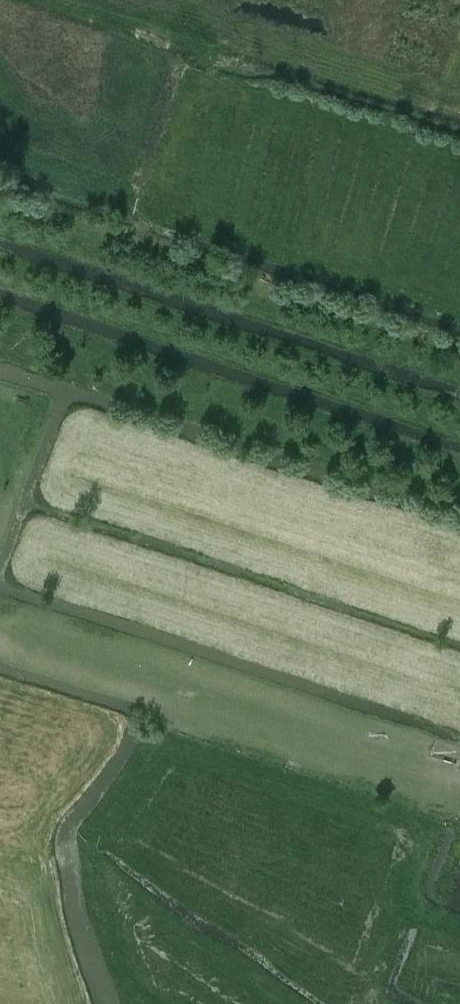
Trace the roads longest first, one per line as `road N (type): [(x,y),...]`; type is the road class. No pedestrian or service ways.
road 1 (track): [(197,91),(204,45),(69,0)]

